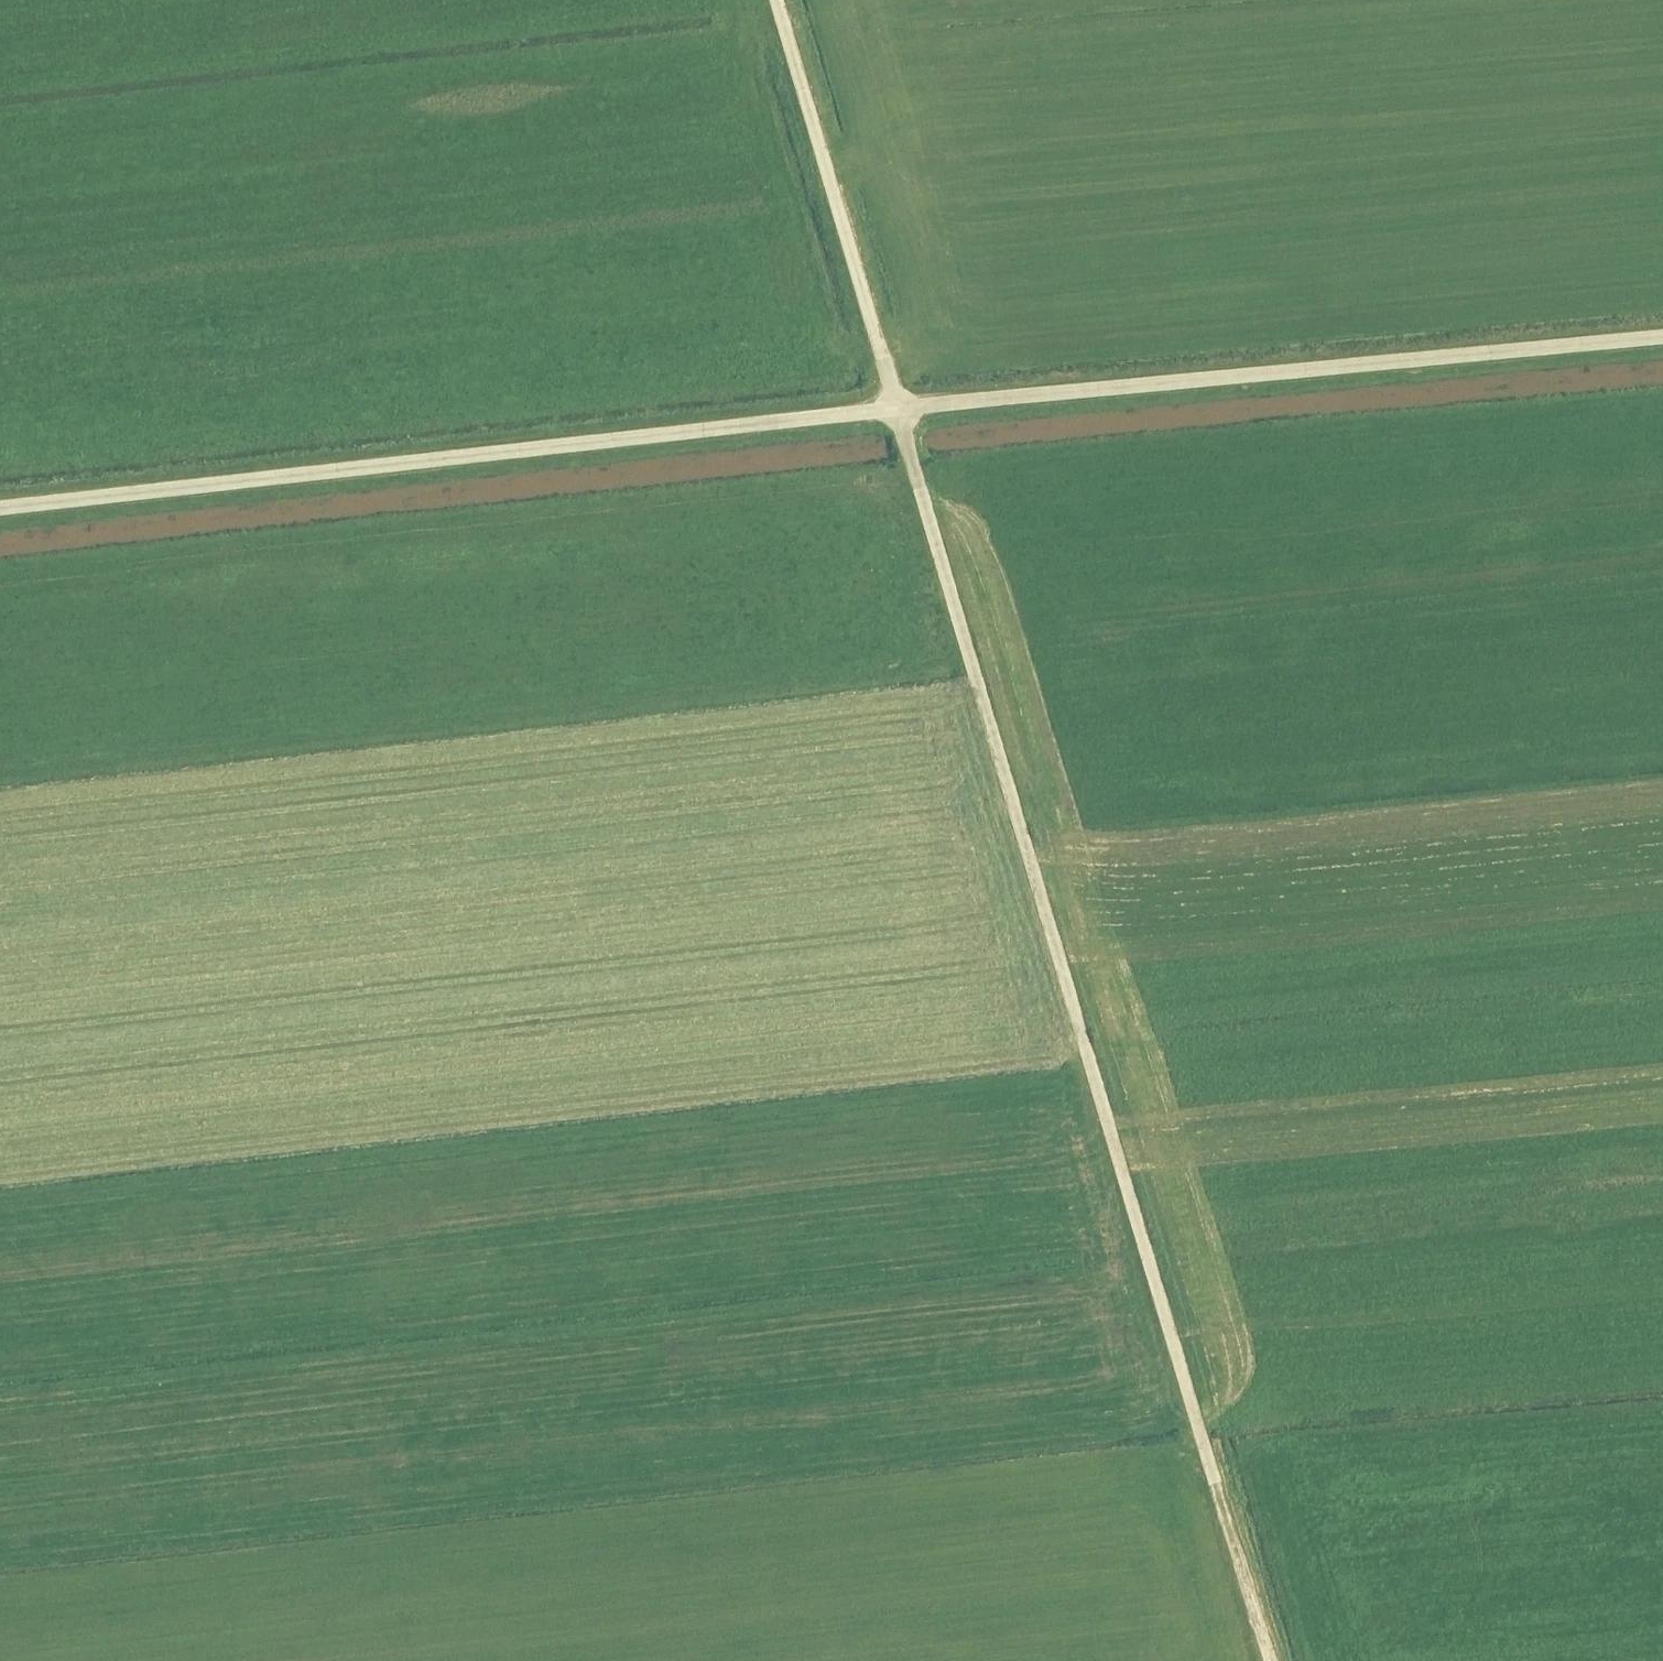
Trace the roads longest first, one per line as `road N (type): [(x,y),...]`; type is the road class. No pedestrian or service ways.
road 1 (unclassified): [(1212,1485),(897,408)]
road 2 (unclassified): [(0,508),(897,408)]
road 3 (unclassified): [(897,408),(1662,336)]
road 4 (unclassified): [(897,408),(774,0)]
road 5 (track): [(1265,1660),(1212,1485)]

